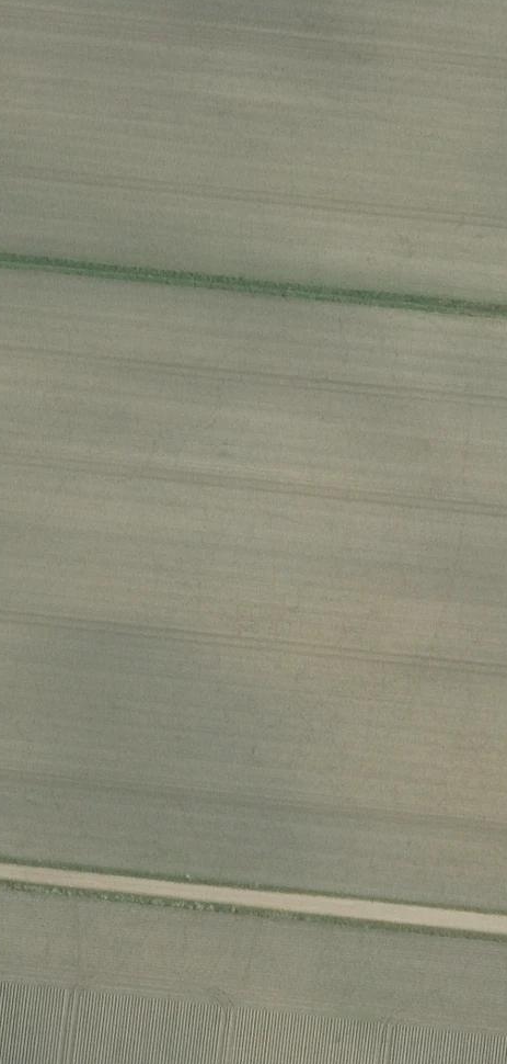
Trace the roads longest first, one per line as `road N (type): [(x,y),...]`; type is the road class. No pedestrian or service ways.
road 1 (track): [(0,873),(506,926)]

